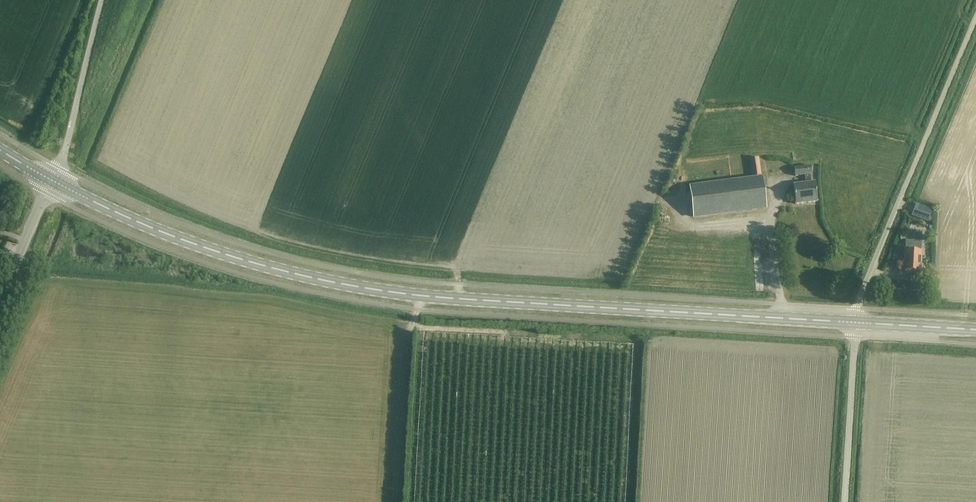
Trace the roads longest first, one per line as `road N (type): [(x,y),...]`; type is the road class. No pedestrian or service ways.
road 1 (secondary): [(855,324),(375,290),(207,247),(54,181)]
road 2 (unclassified): [(855,324),(858,299),(975,20)]
road 3 (unclassified): [(54,181),(101,0)]
road 4 (unclassified): [(845,501),(855,324)]
road 5 (unclassified): [(0,304),(54,181)]
road 6 (secondary): [(975,330),(855,324)]

